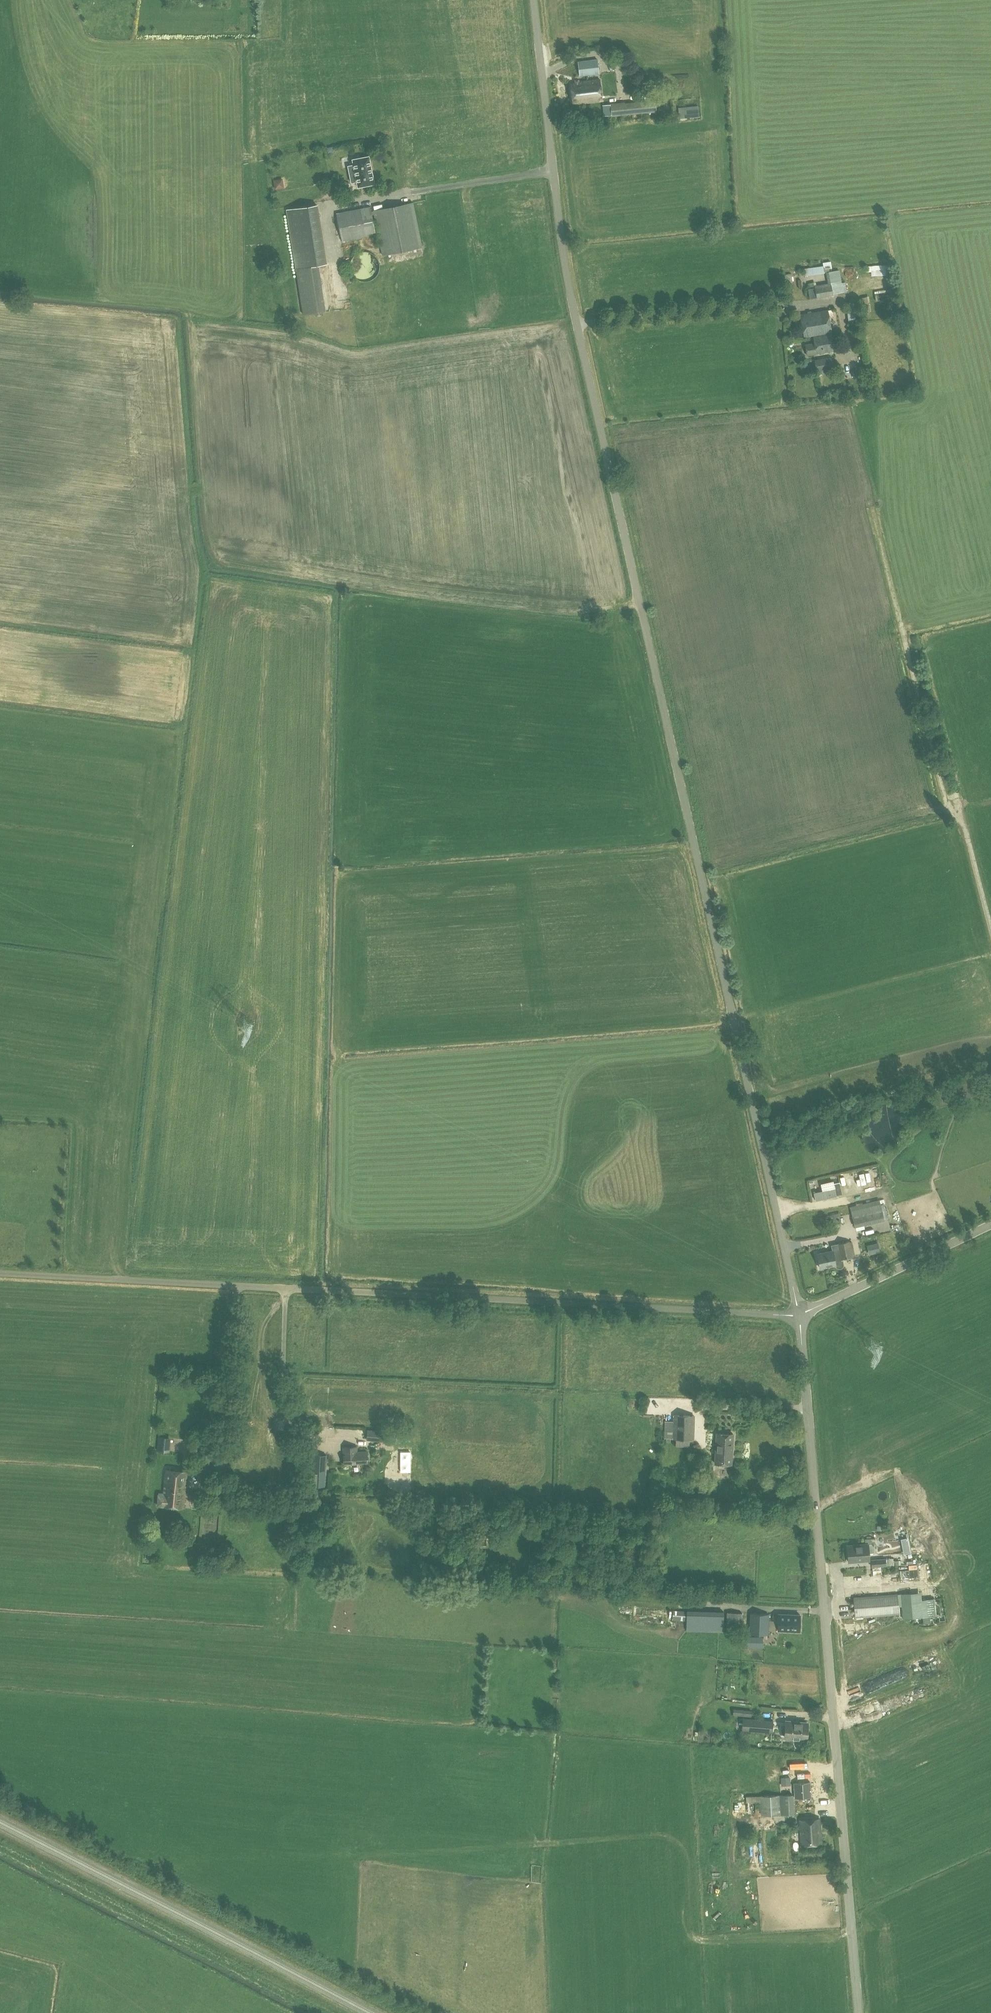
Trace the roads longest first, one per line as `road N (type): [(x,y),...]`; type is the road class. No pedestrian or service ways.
road 1 (unclassified): [(799,1317),(566,282),(534,0)]
road 2 (unclassified): [(799,1317),(0,1274)]
road 3 (unclassified): [(858,2012),(799,1317)]
road 4 (track): [(990,940),(965,836),(940,802),(901,639)]
road 5 (unclassified): [(799,1317),(990,1226)]
road 6 (track): [(990,954),(834,994)]

